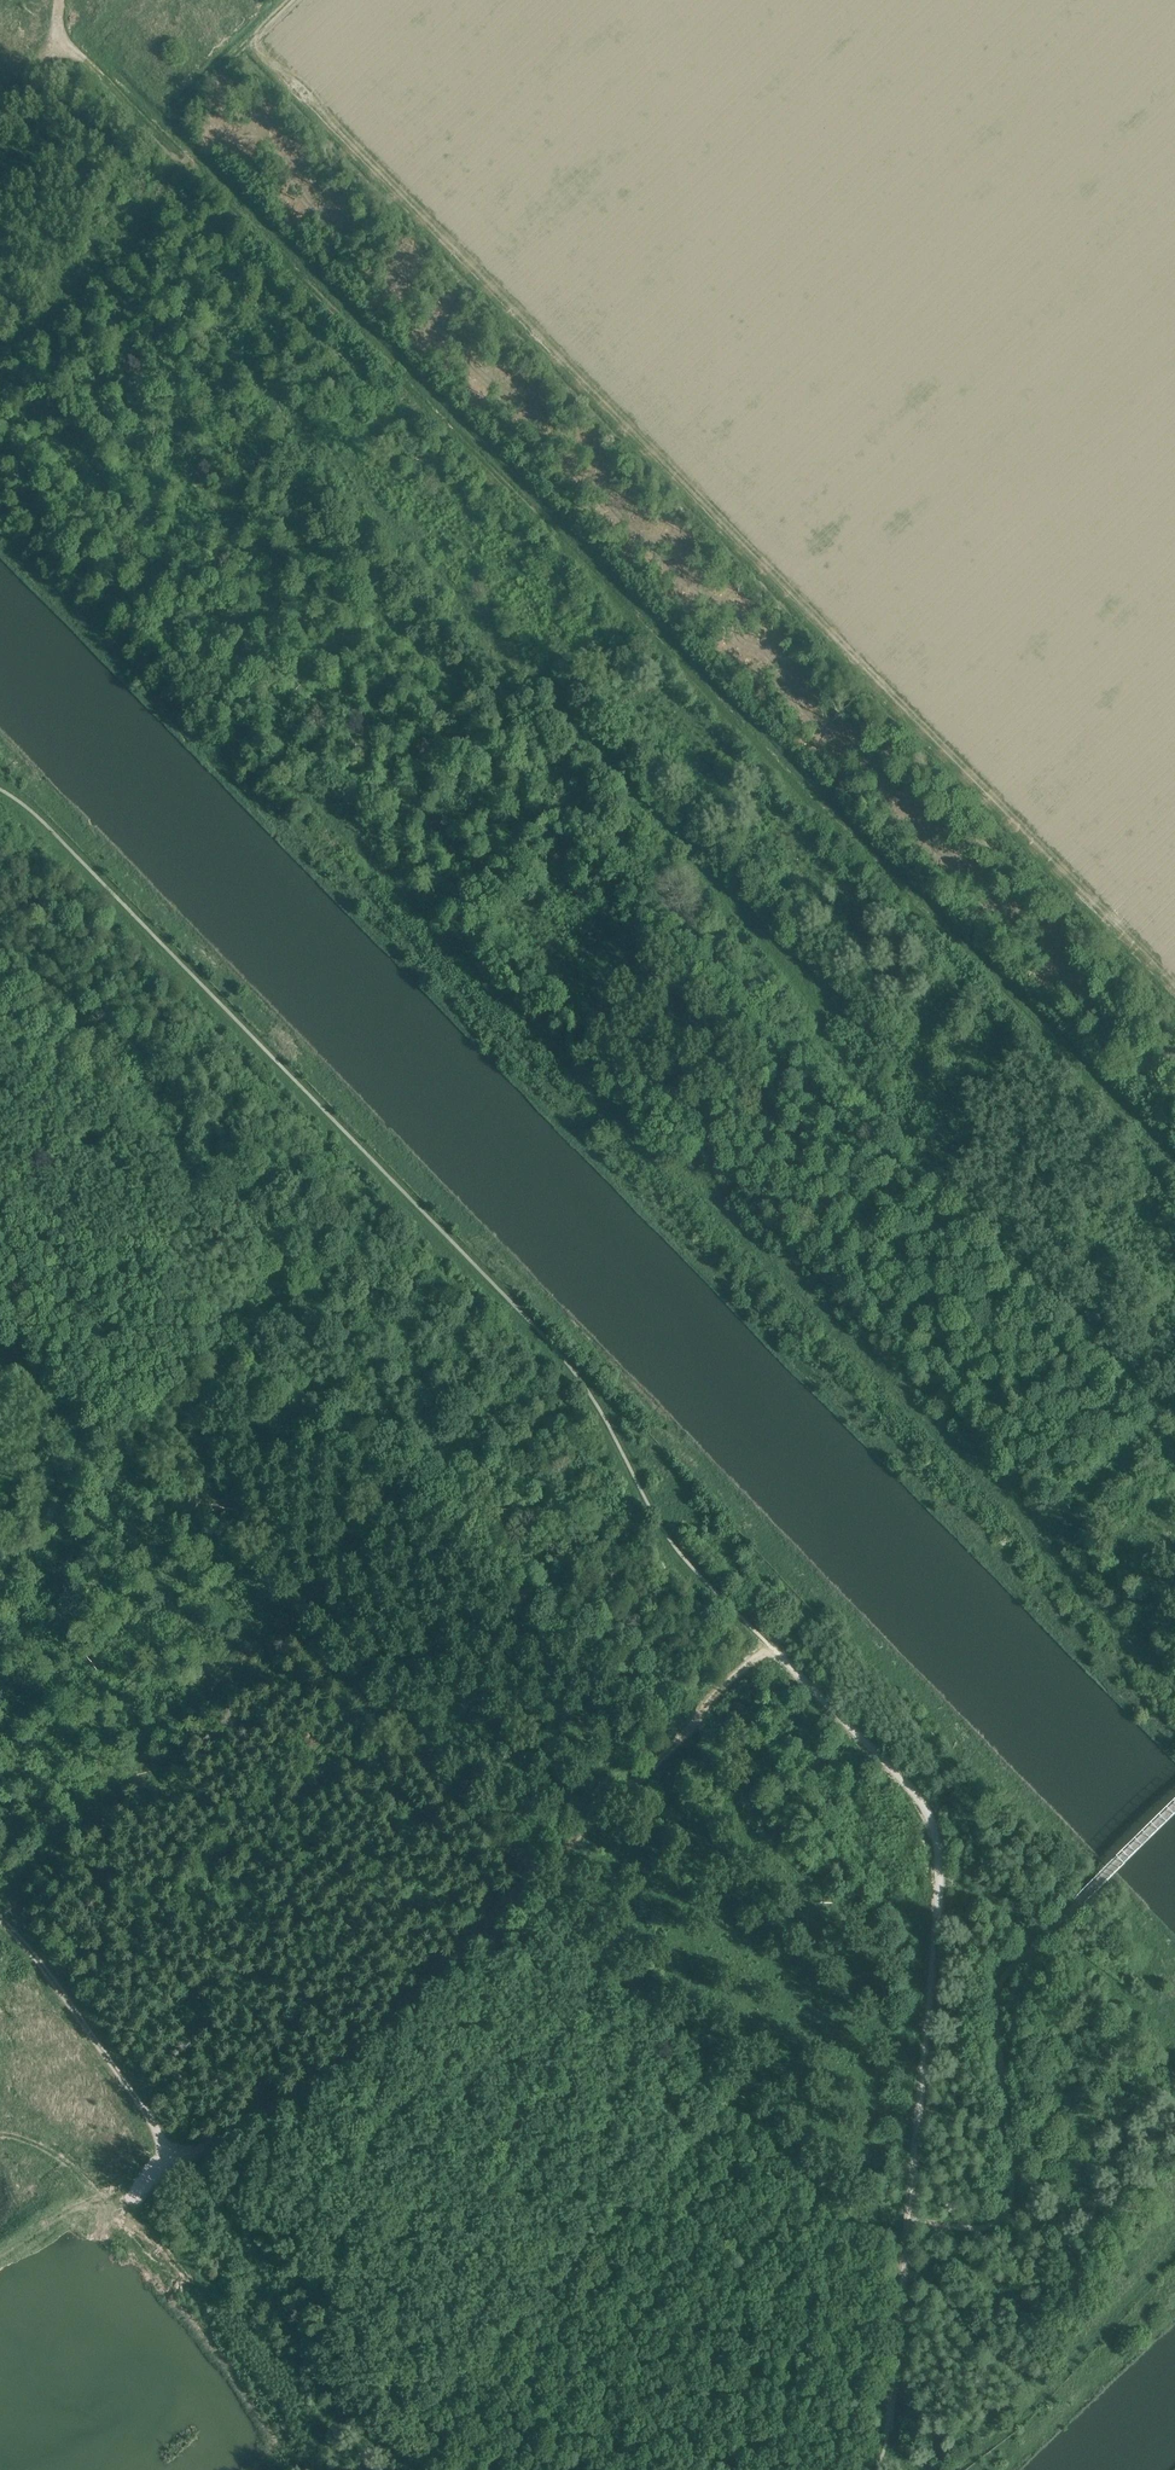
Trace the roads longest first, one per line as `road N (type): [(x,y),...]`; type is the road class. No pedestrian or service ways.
road 1 (track): [(57,0),(54,20),(74,50),(1174,1169)]
road 2 (track): [(118,2210),(161,2169),(166,2149),(25,1948)]
road 3 (track): [(118,2210),(257,2367),(291,2421)]
road 4 (track): [(118,2210),(74,2165),(0,2136)]

